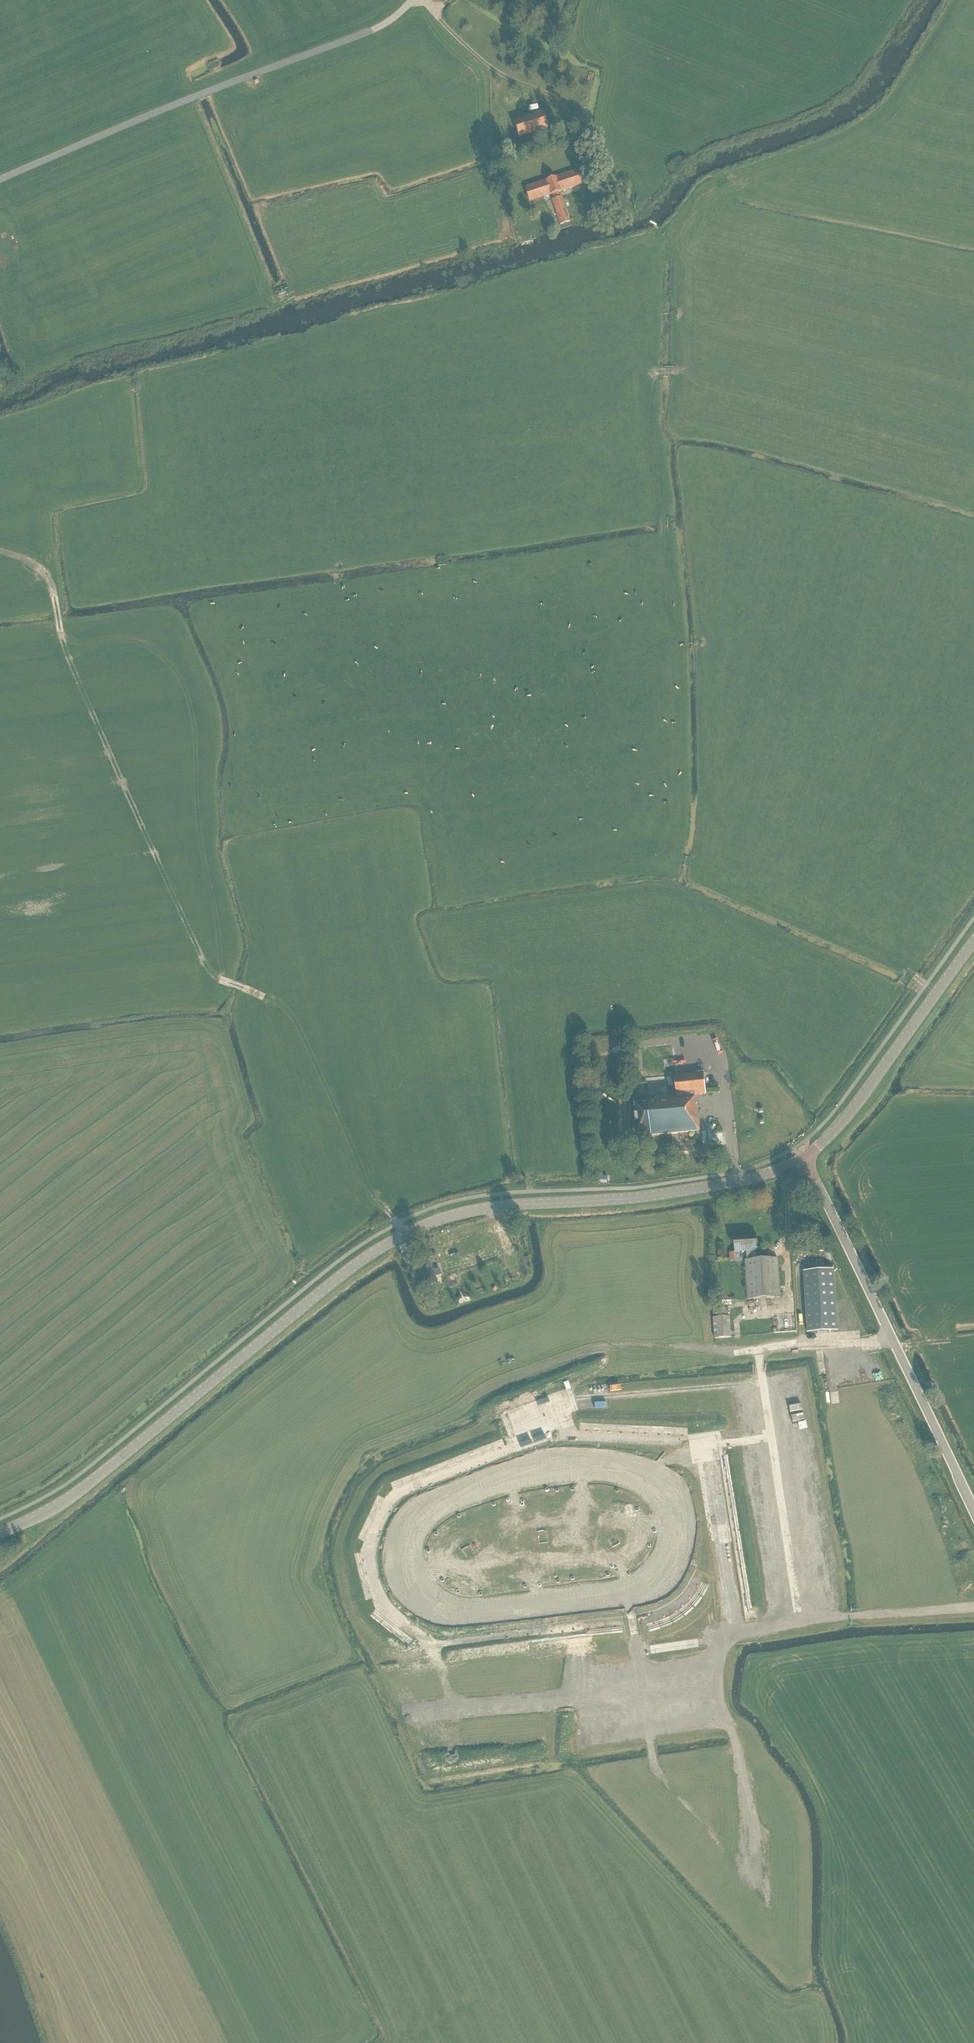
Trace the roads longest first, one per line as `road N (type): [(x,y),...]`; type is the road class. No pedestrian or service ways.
road 1 (tertiary): [(0,1532),(87,1485),(300,1309),(432,1223),(513,1205),(731,1183),(805,1159)]
road 2 (tertiary): [(973,1508),(805,1159)]
road 3 (tertiary): [(805,1159),(854,1107),(973,940)]
road 4 (track): [(435,9),(488,66),(561,101),(577,134)]

